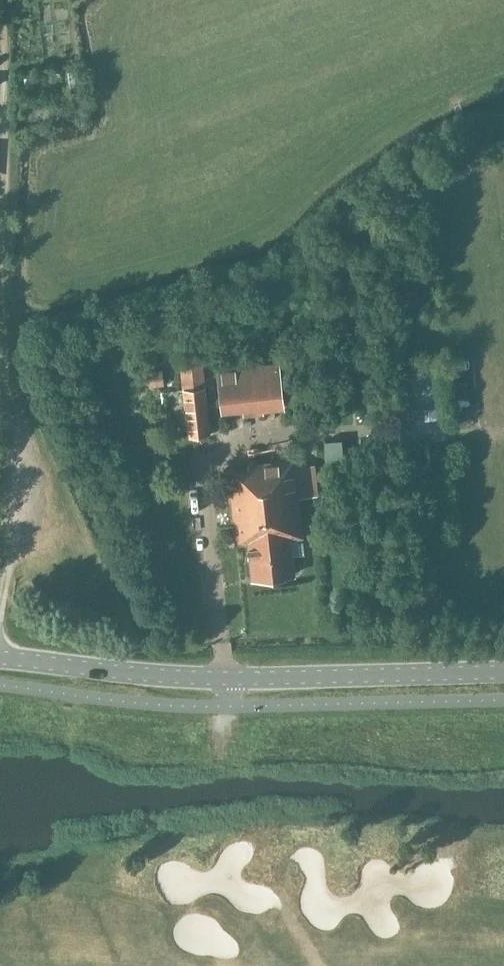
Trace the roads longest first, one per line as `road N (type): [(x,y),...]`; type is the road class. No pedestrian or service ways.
road 1 (tertiary): [(503,673),(180,680),(0,660)]
road 2 (track): [(0,252),(11,450)]

